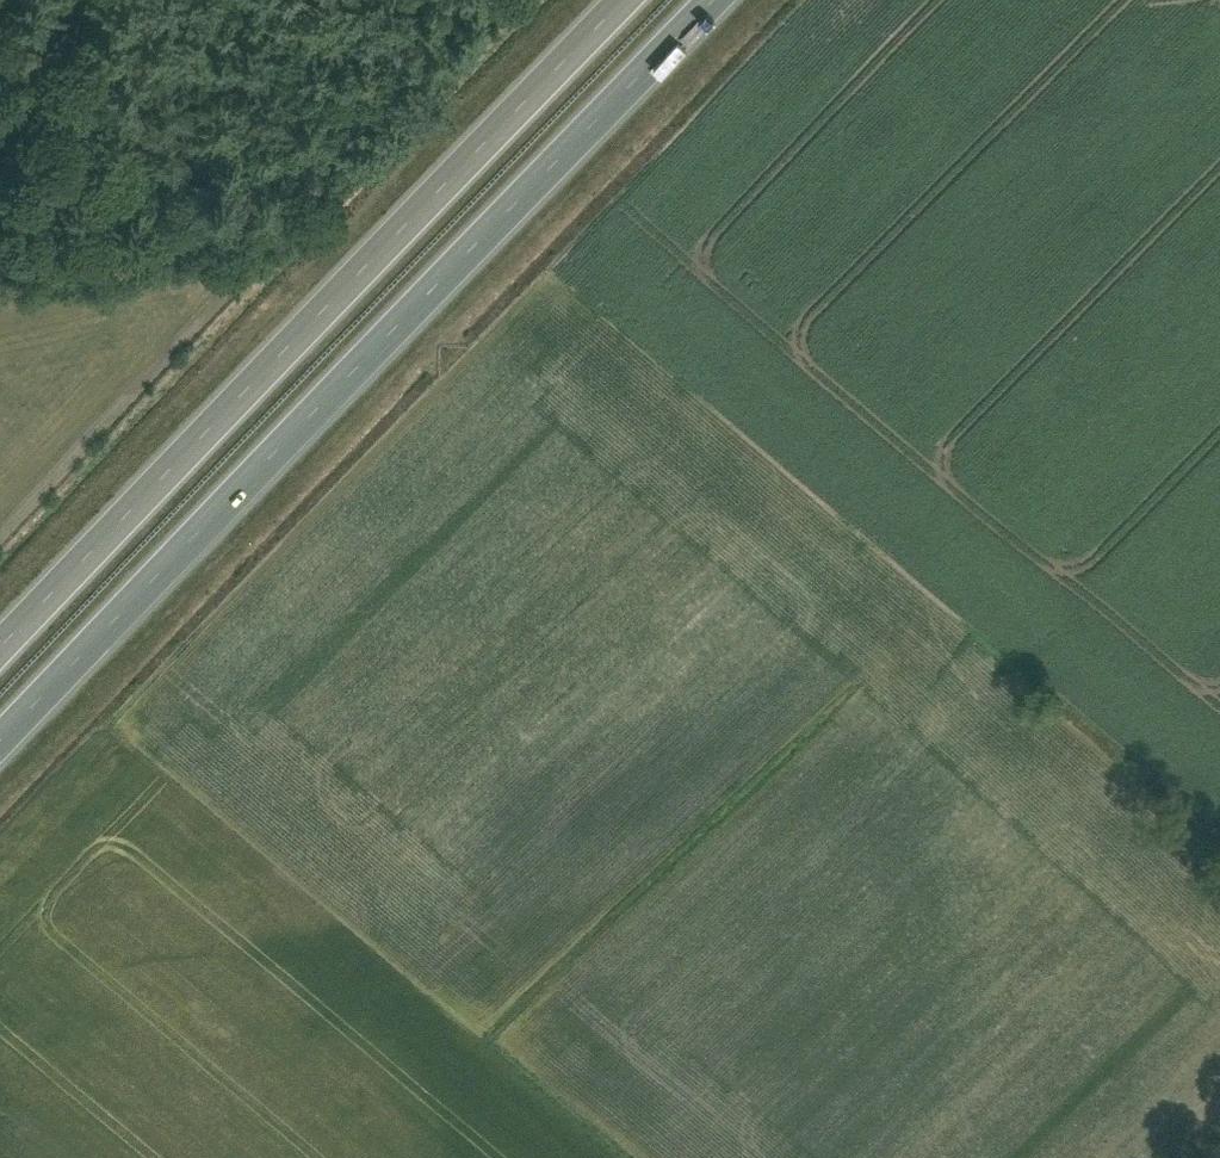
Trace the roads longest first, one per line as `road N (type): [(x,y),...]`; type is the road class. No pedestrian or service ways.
road 1 (trunk): [(0,741),(713,0)]
road 2 (trunk): [(622,0),(0,649)]
road 3 (track): [(73,0),(16,176)]

